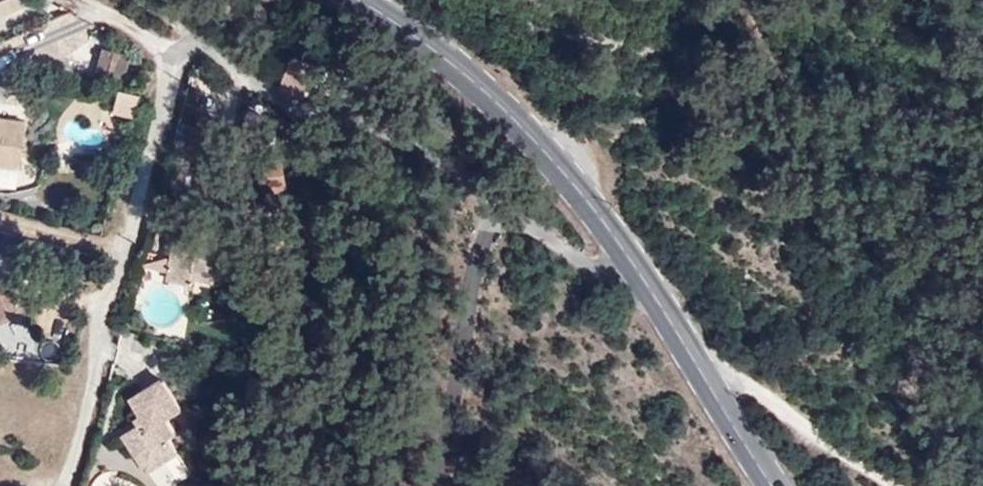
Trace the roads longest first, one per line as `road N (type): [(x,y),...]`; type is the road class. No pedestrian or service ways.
road 1 (unclassified): [(188,34),(223,52),(254,87),(443,156),(609,270),(632,261)]
road 2 (residential): [(188,34),(119,283),(106,298),(101,356),(68,485)]
road 3 (primary): [(632,261),(534,136),(426,44),(359,0)]
road 4 (track): [(521,214),(484,239),(438,485)]
road 5 (unclassified): [(707,377),(725,369),(887,485)]
road 6 (primary): [(707,377),(632,261)]
road 7 (primary): [(774,485),(707,377)]

